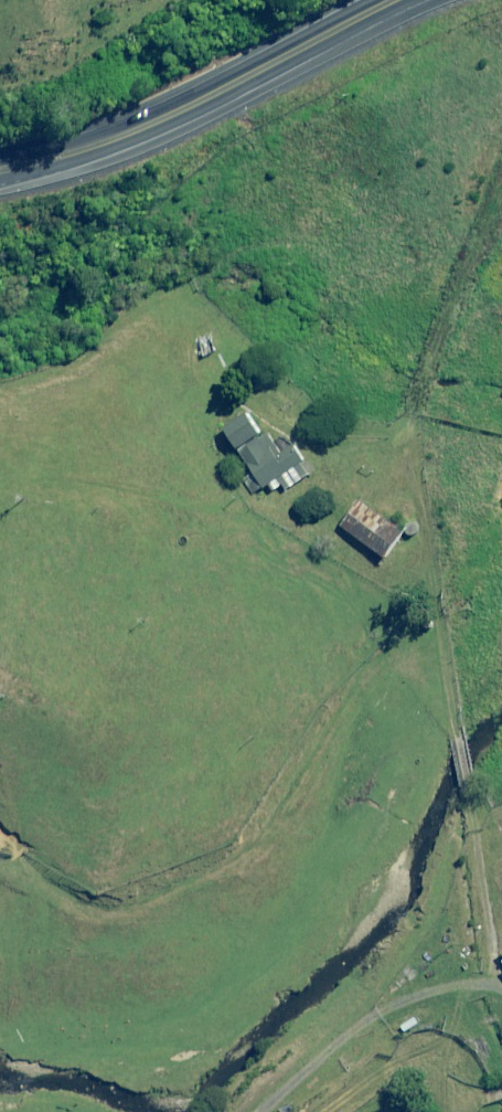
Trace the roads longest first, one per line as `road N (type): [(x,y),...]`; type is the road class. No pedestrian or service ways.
road 1 (track): [(501,85),(417,302),(443,707),(467,800),(487,974)]
road 2 (trunk): [(0,158),(118,126),(375,0)]
road 3 (track): [(260,1111),(336,1042),(487,974)]

